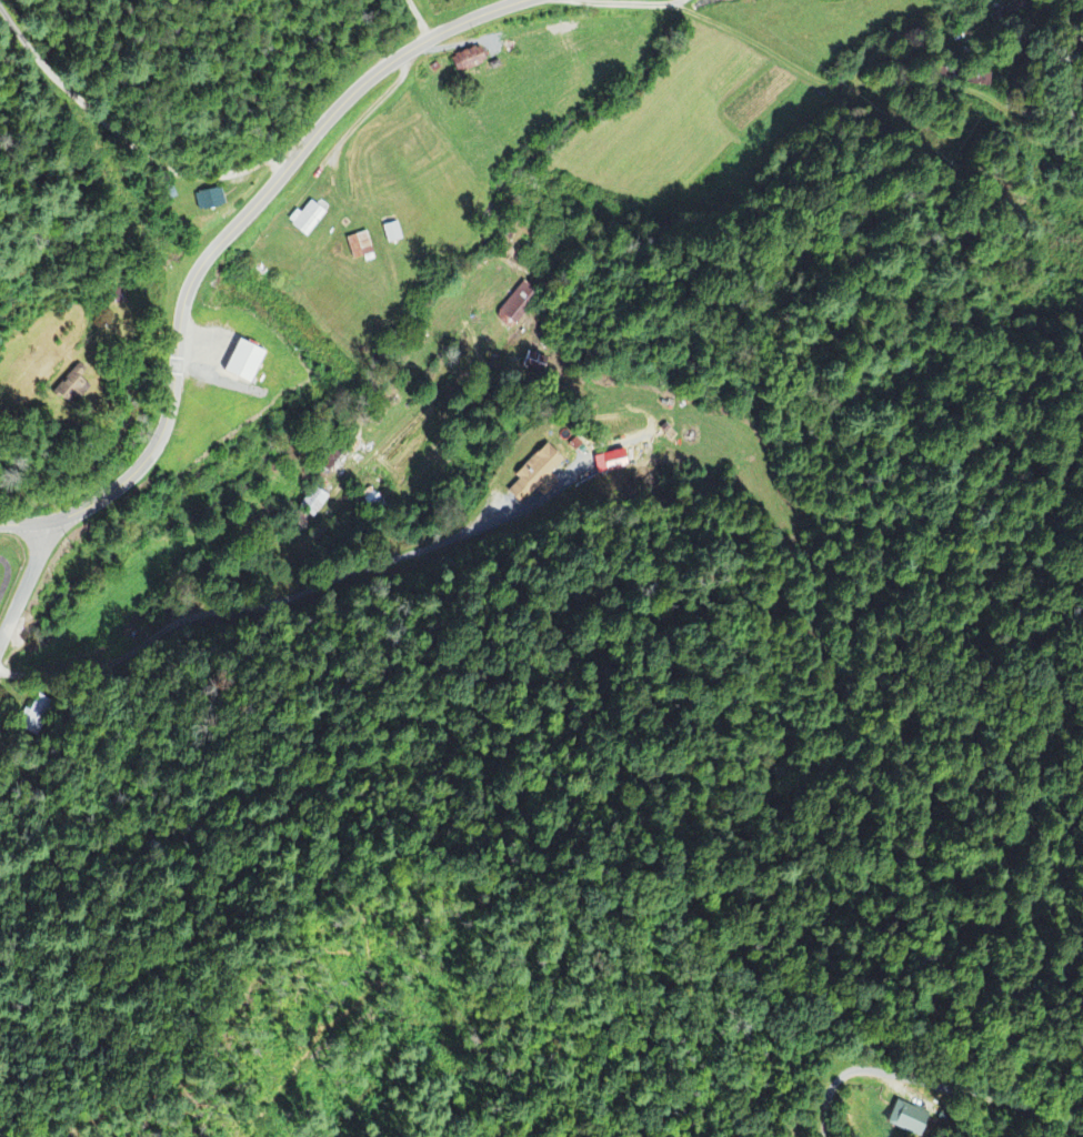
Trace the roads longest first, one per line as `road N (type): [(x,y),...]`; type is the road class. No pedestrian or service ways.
road 1 (residential): [(525,0),(429,39),(372,76),(201,261),(181,304),(169,416),(142,465),(83,510),(49,523),(0,524)]
road 2 (residential): [(706,0),(838,77),(911,60),(1004,92),(1082,154)]
road 3 (residential): [(293,158),(207,178),(150,162),(50,72),(0,9)]
road 4 (residential): [(0,664),(144,635),(303,545)]
road 5 (residential): [(825,1136),(829,1090),(849,1070),(981,1097)]

